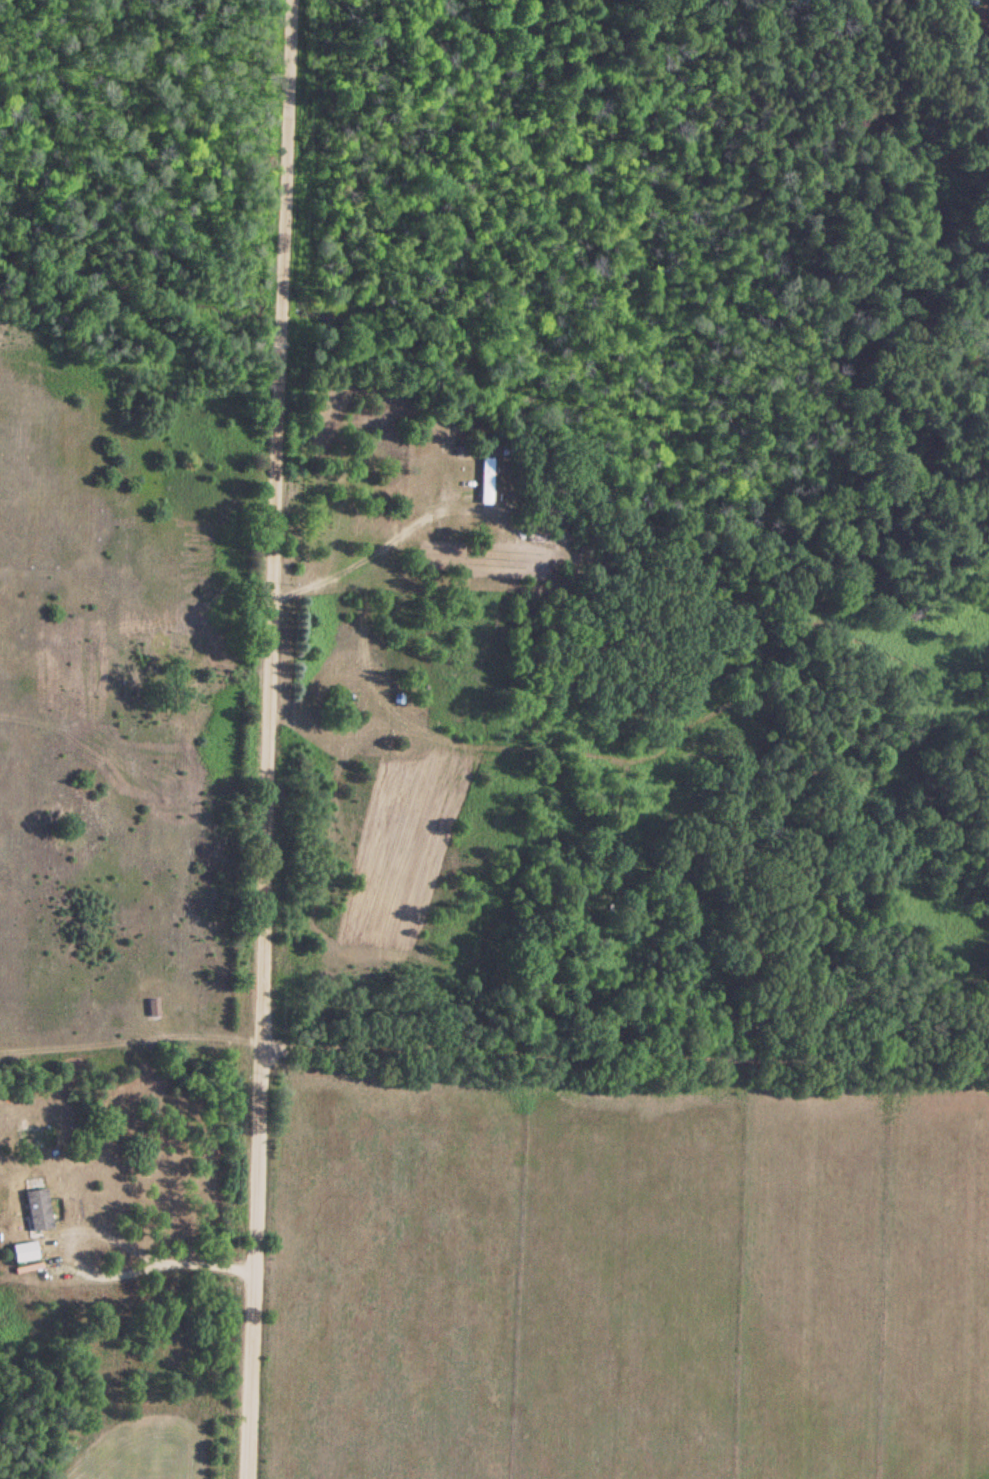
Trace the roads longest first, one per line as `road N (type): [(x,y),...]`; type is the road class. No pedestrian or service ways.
road 1 (residential): [(283,0),(235,1478)]
road 2 (residential): [(988,1038),(249,1019)]

